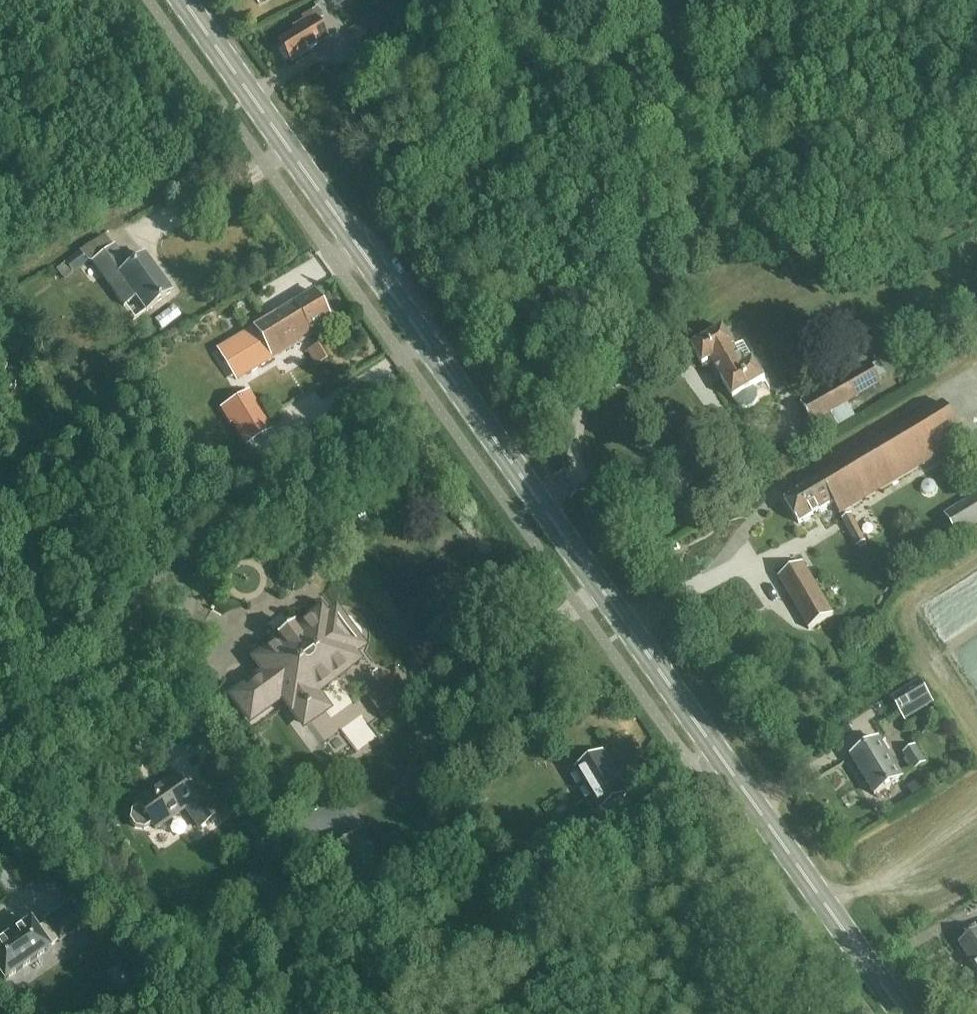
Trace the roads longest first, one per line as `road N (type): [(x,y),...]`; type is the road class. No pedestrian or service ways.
road 1 (secondary): [(902,1013),(185,0)]
road 2 (residential): [(130,654),(182,618),(186,602),(169,579),(138,592),(132,639)]
road 3 (residential): [(0,746),(130,654)]

